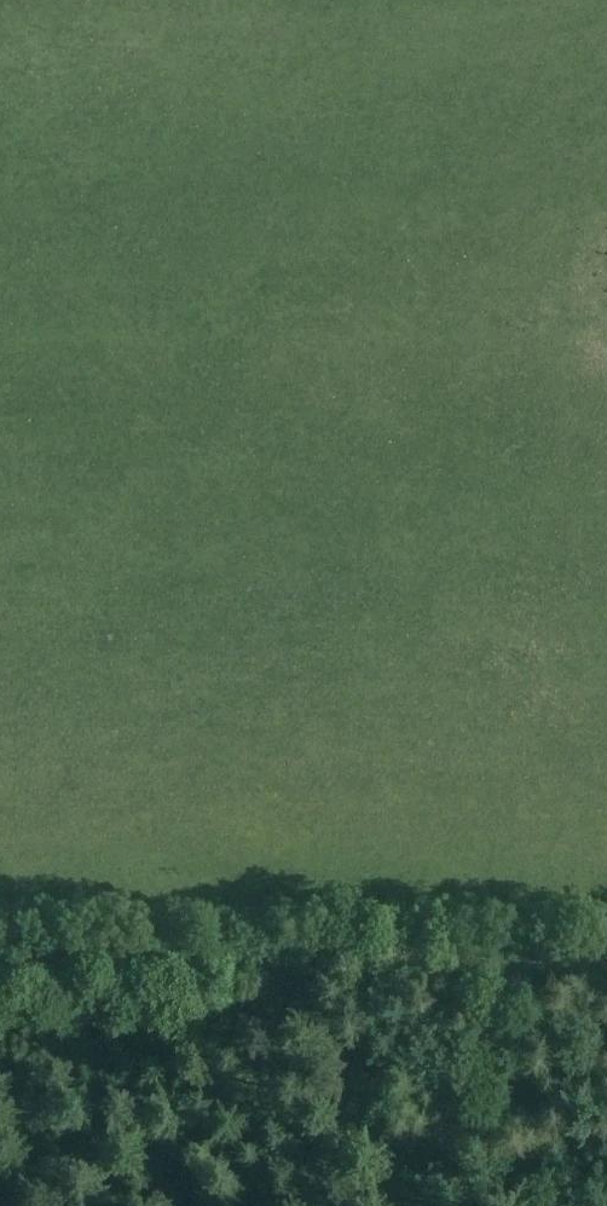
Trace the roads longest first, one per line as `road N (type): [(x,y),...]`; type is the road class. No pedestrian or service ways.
road 1 (track): [(0,960),(606,960)]

